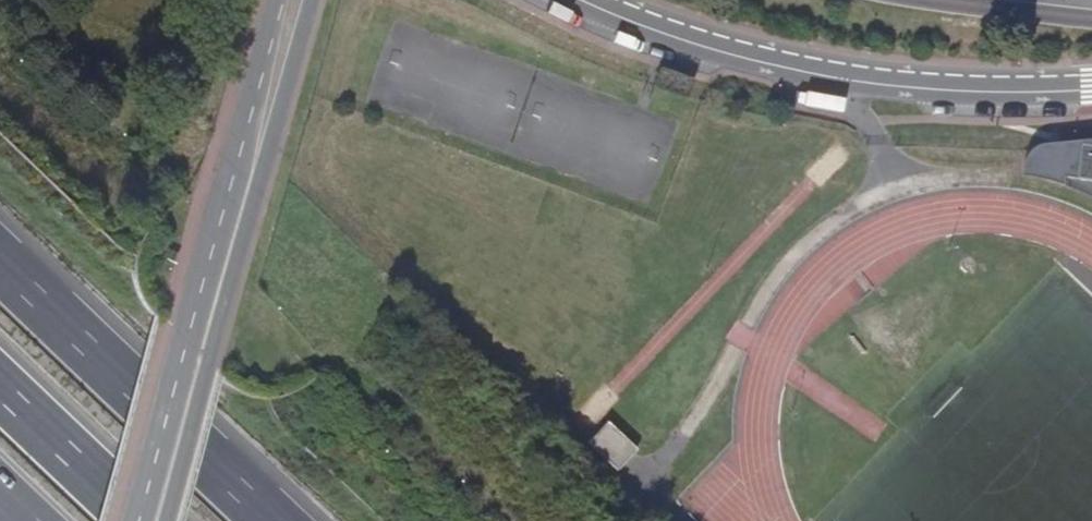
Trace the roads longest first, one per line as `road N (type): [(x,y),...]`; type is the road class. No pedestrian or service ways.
road 1 (secondary): [(161,520),(311,0)]
road 2 (secondary): [(275,0),(131,520)]
road 3 (residential): [(581,0),(728,53),(823,74),(927,87),(1091,86)]
road 4 (trunk): [(273,520),(0,262)]
road 5 (motorway): [(144,520),(0,385)]

